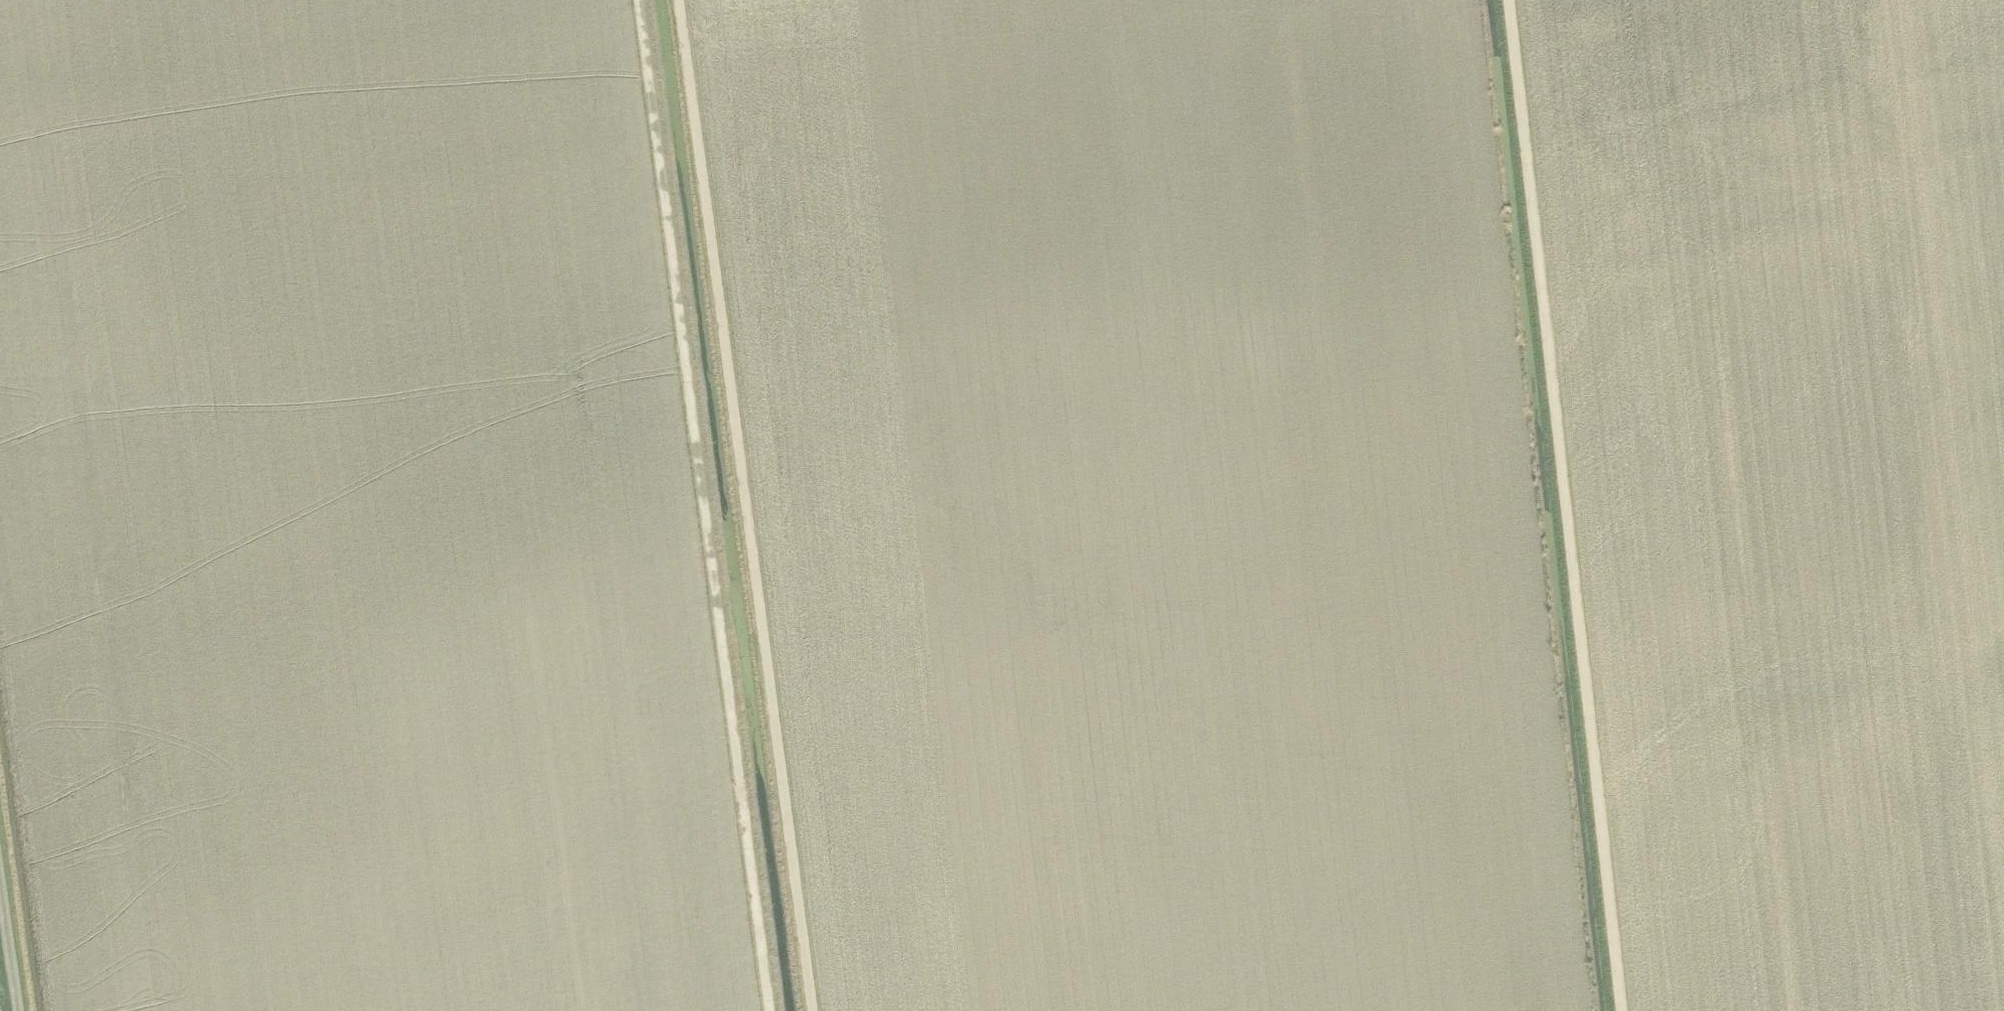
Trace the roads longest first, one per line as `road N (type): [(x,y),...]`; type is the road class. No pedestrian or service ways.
road 1 (unclassified): [(19,1010),(0,877)]

